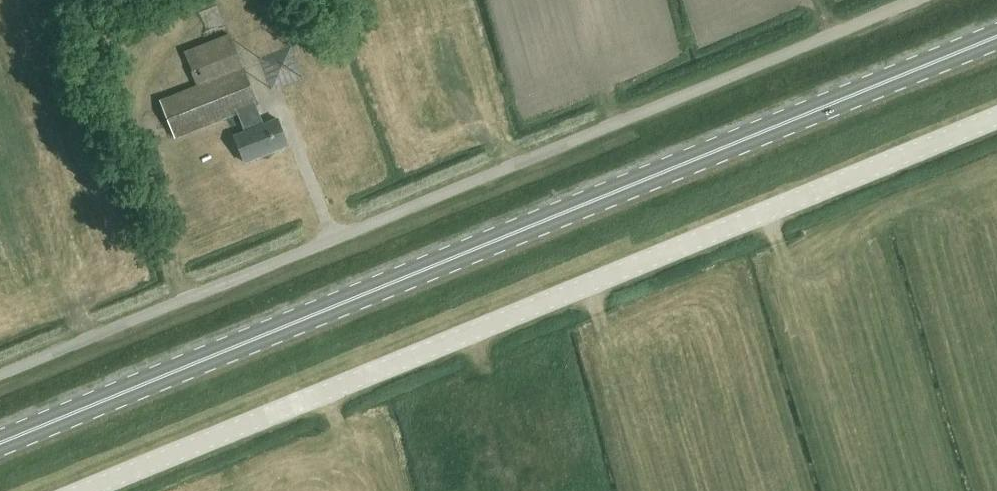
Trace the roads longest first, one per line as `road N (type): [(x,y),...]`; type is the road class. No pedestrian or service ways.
road 1 (primary): [(0,442),(996,35)]
road 2 (unclassified): [(0,374),(912,0)]
road 3 (unclassified): [(85,490),(996,117)]

